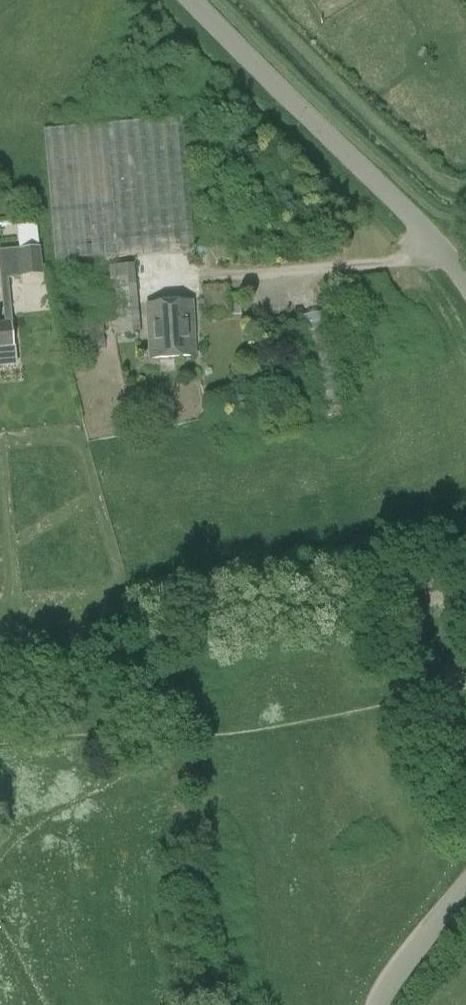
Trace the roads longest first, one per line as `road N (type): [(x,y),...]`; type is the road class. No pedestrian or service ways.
road 1 (unclassified): [(465,283),(430,236),(192,0)]
road 2 (unclassified): [(378,1004),(465,885)]

